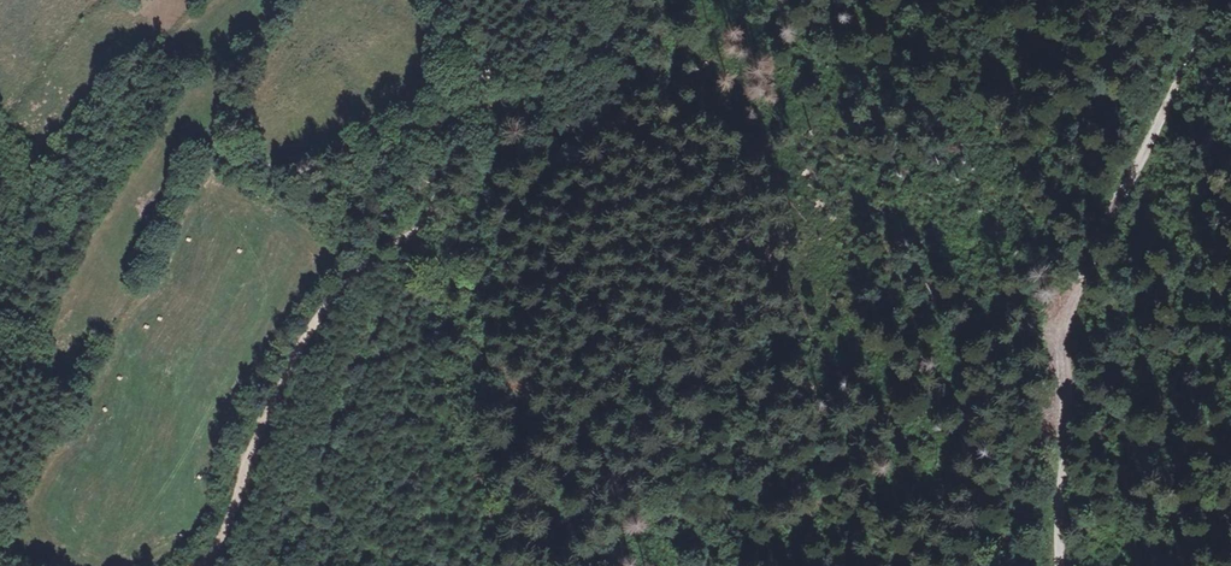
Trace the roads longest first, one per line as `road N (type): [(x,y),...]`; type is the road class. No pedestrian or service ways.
road 1 (track): [(603,0),(480,107),(408,133),(260,163),(223,150),(220,116),(238,72),(288,0)]
road 2 (track): [(1059,565),(1063,326),(1075,285),(1189,65),(1230,12)]
road 3 (track): [(480,107),(417,257),(418,354),(481,486),(506,565)]
road 4 (track): [(187,565),(217,533),(274,387),(323,303),(347,276),(428,220)]

